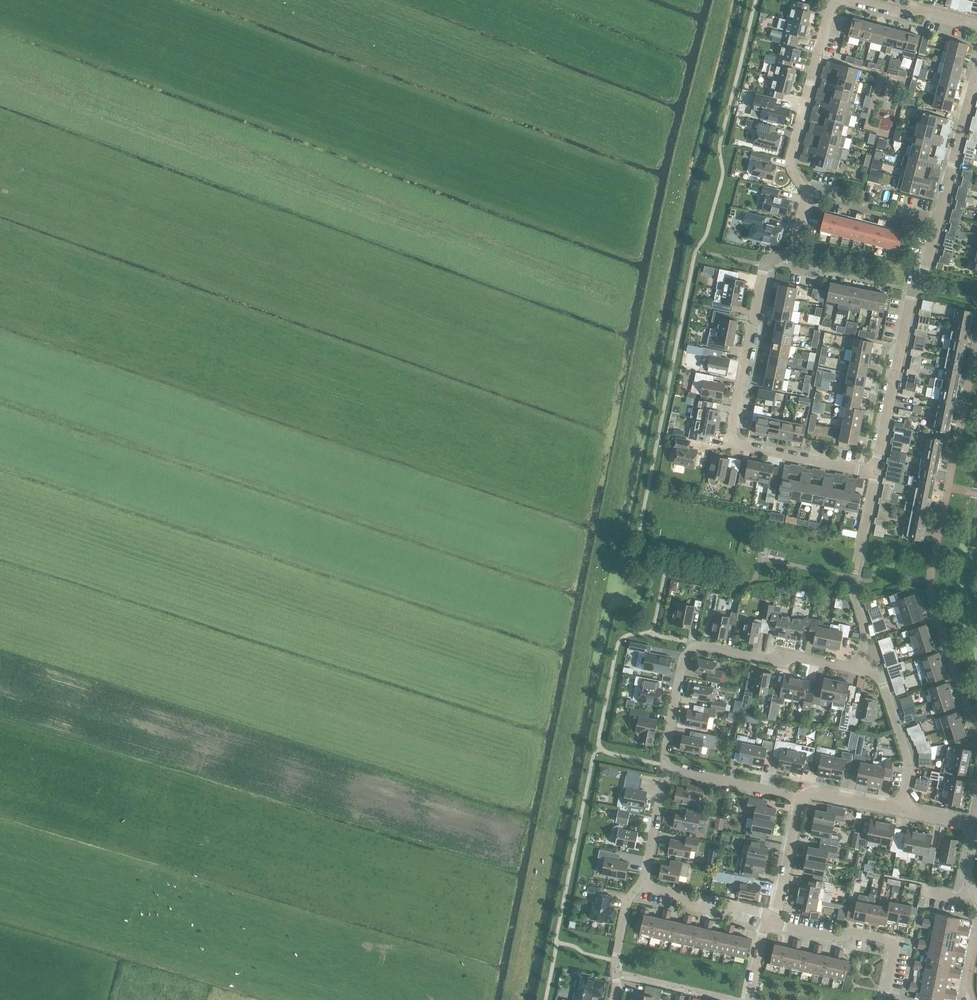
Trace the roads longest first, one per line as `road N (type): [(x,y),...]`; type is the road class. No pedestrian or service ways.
road 1 (residential): [(875,474),(910,302),(974,83)]
road 2 (residential): [(875,474),(732,438),(761,276),(786,254)]
road 3 (residential): [(667,767),(683,661),(699,645),(859,668)]
road 4 (residential): [(786,254),(805,200),(790,159),(835,1)]
road 5 (residential): [(859,668),(863,620),(853,579),(875,474)]
road 6 (residential): [(884,999),(895,942),(772,920)]
road 7 (residential): [(859,668),(881,680),(907,757),(901,809)]
road 8 (residential): [(803,799),(667,767)]
road 9 (residential): [(772,920),(690,905),(643,883)]
road 10 (residential): [(853,0),(976,25)]
road 11 (residential): [(772,920),(803,799)]
road 12 (residential): [(616,999),(626,907),(643,883)]

